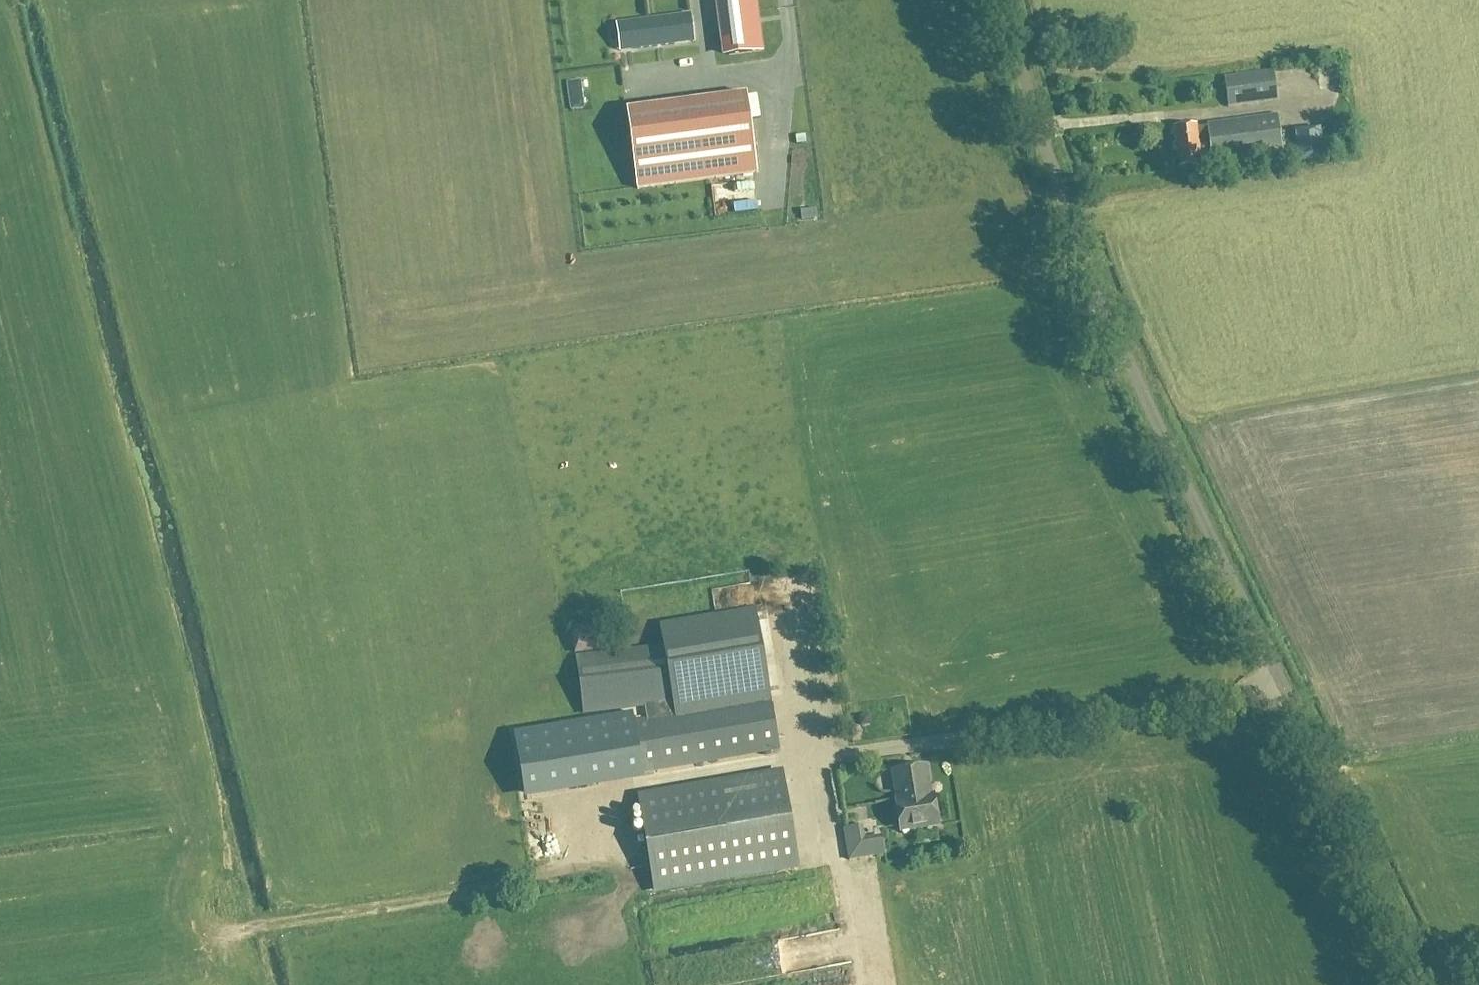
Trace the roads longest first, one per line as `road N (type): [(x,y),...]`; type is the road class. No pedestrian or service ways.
road 1 (unclassified): [(1425,984),(1099,305),(1044,160),(999,0)]

